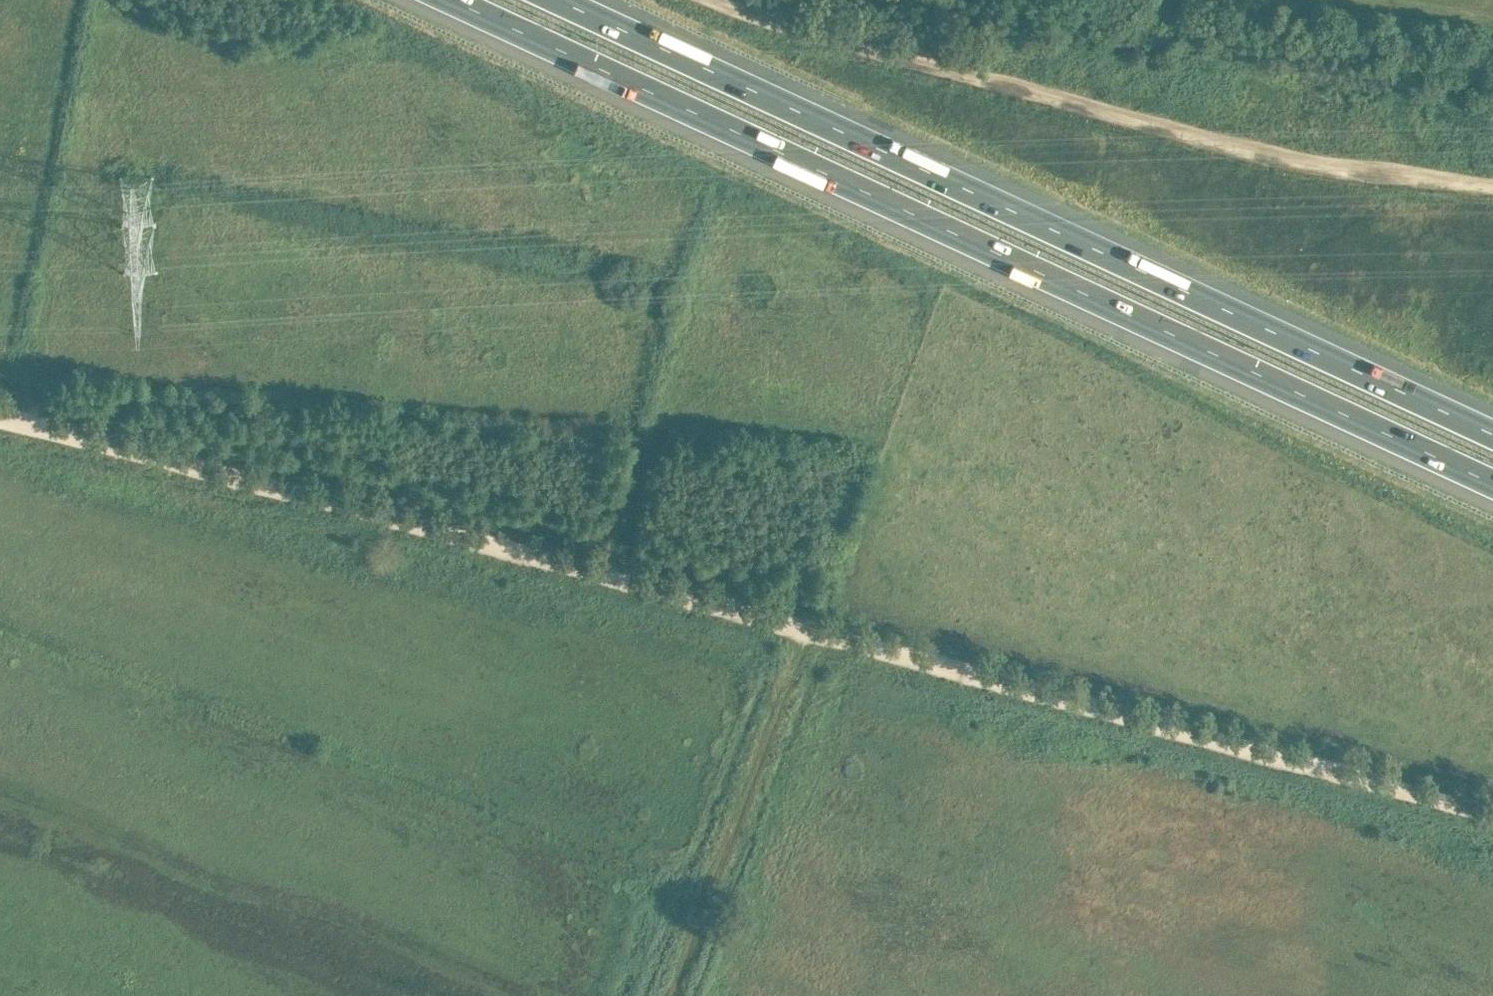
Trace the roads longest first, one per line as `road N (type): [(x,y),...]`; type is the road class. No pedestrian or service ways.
road 1 (track): [(0,414),(1492,816)]
road 2 (motorway): [(462,0),(1492,477)]
road 3 (motorway): [(1492,423),(574,0)]
road 4 (track): [(1492,196),(1285,168),(1114,126),(963,86),(709,0)]
road 5 (track): [(666,995),(803,634)]

